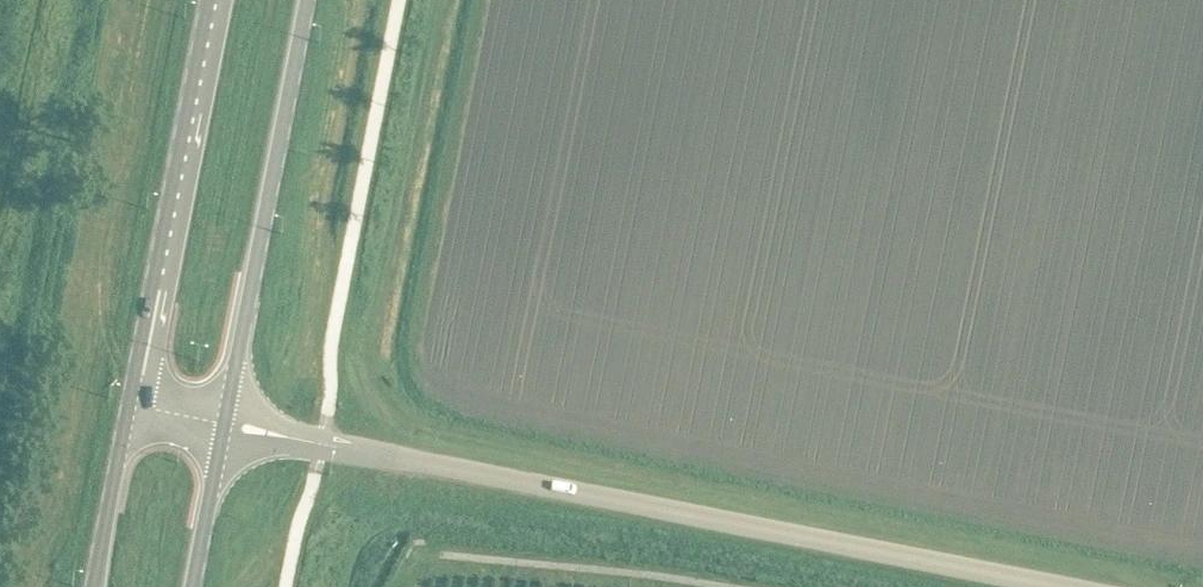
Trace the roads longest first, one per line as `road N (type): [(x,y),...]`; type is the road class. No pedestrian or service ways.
road 1 (unclassified): [(1077,586),(225,423)]
road 2 (primary): [(225,423),(309,0)]
road 3 (primary): [(207,0),(129,401)]
road 4 (primary): [(129,401),(91,586)]
road 5 (primary): [(192,586),(225,423)]

